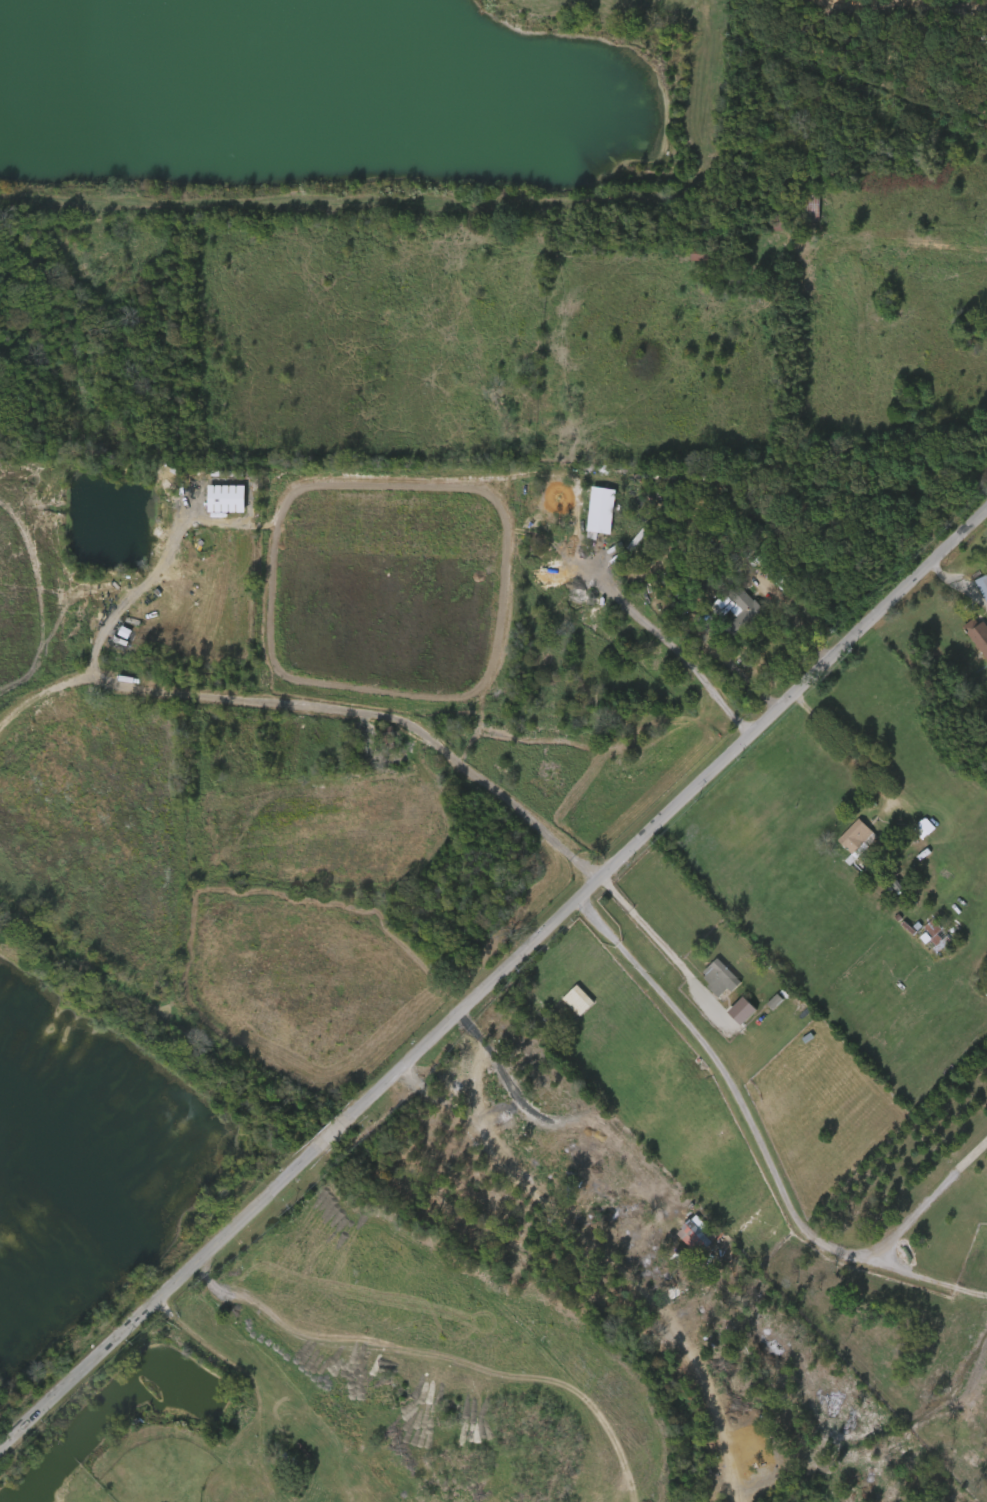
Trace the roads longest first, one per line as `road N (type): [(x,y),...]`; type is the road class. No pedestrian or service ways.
road 1 (tertiary): [(986,499),(0,1441)]

